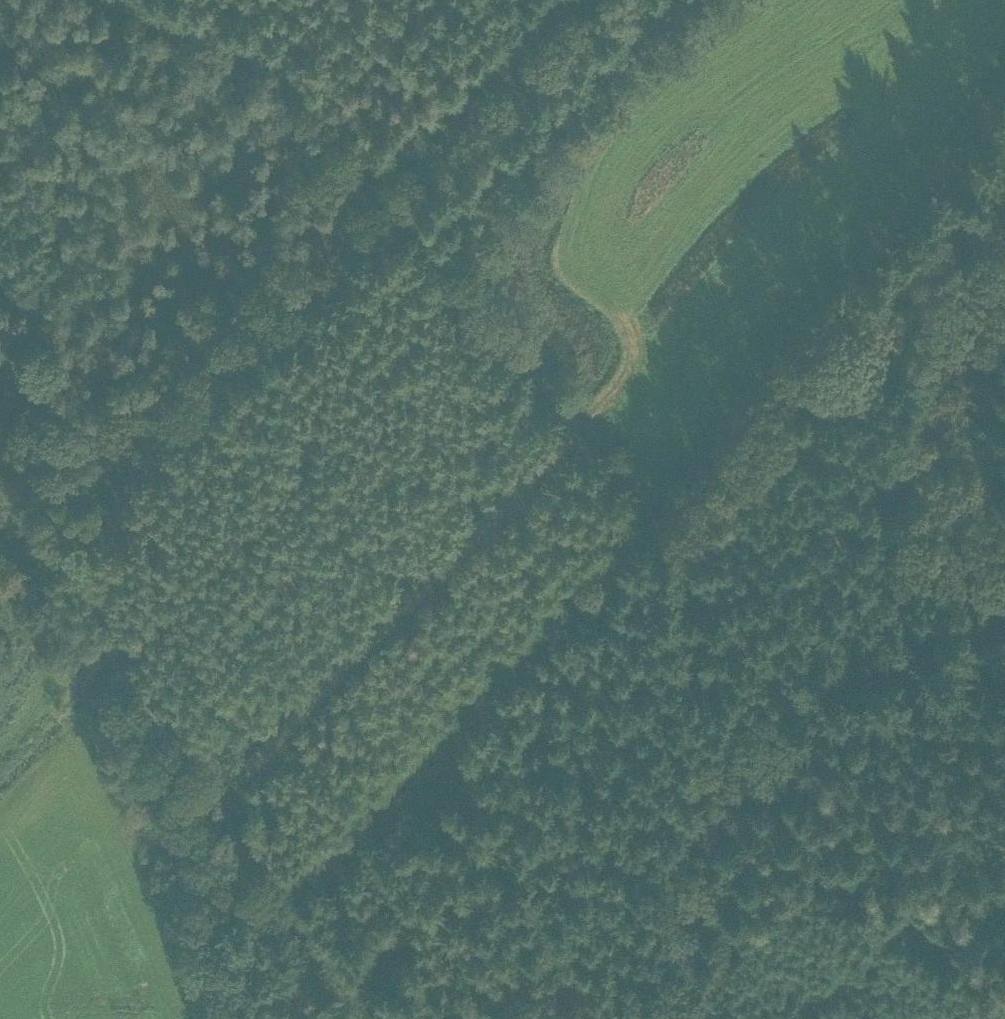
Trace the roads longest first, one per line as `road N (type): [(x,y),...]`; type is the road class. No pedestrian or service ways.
road 1 (track): [(151,0),(279,60),(566,403),(785,698)]
road 2 (track): [(785,698),(741,740),(704,814),(659,1018)]
road 3 (track): [(785,698),(947,640),(1004,772)]

